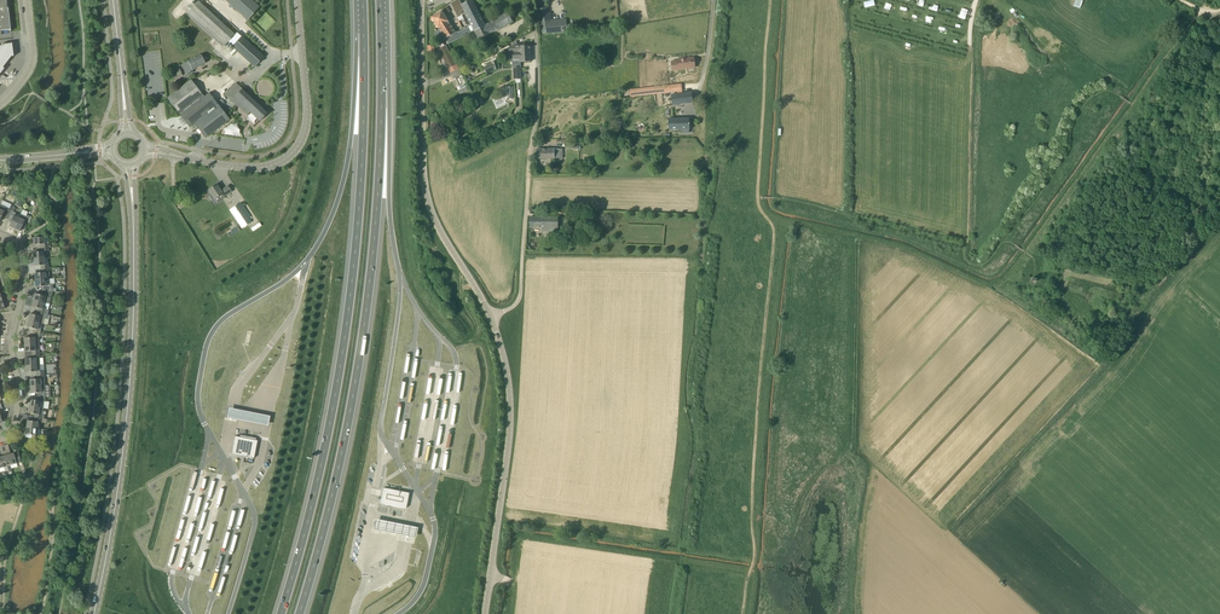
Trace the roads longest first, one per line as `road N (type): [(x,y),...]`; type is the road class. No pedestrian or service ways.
road 1 (motorway): [(364,32),(346,326),(327,439),(280,613)]
road 2 (motorway): [(299,613),(364,329),(383,65)]
road 3 (secondary): [(94,613),(132,358),(130,167)]
road 4 (track): [(757,198),(774,233),(753,478),(754,560),(743,613)]
road 5 (unclassified): [(422,0),(425,190),(492,318)]
road 6 (unclassified): [(492,318),(514,307),(522,289),(538,92),(531,0)]
road 7 (tertiary): [(145,149),(250,168),(294,150),(306,117),(298,0)]
road 8 (unclassified): [(485,613),(510,408),(492,318)]
road 9 (motorway): [(364,32),(344,178),(307,260)]
road 10 (residential): [(0,234),(20,247),(23,287),(11,345),(16,416),(0,440)]
road 11 (motorway): [(400,271),(383,65)]
road 12 (track): [(770,0),(757,198)]
road 13 (secondary): [(127,132),(113,0)]
road 14 (track): [(944,532),(1035,613)]

